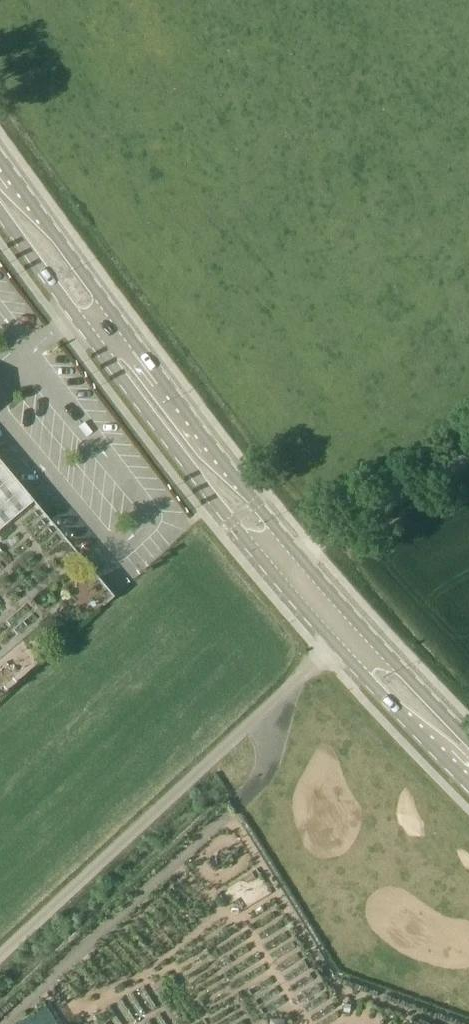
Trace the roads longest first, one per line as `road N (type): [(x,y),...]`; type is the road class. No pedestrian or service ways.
road 1 (secondary): [(366,629),(257,504),(0,159)]
road 2 (secondary): [(0,212),(231,525),(340,648)]
road 3 (unclassified): [(0,964),(340,648)]
road 4 (secondary): [(340,648),(468,782)]
road 5 (track): [(312,547),(468,457)]
road 6 (secondary): [(468,736),(366,629)]

